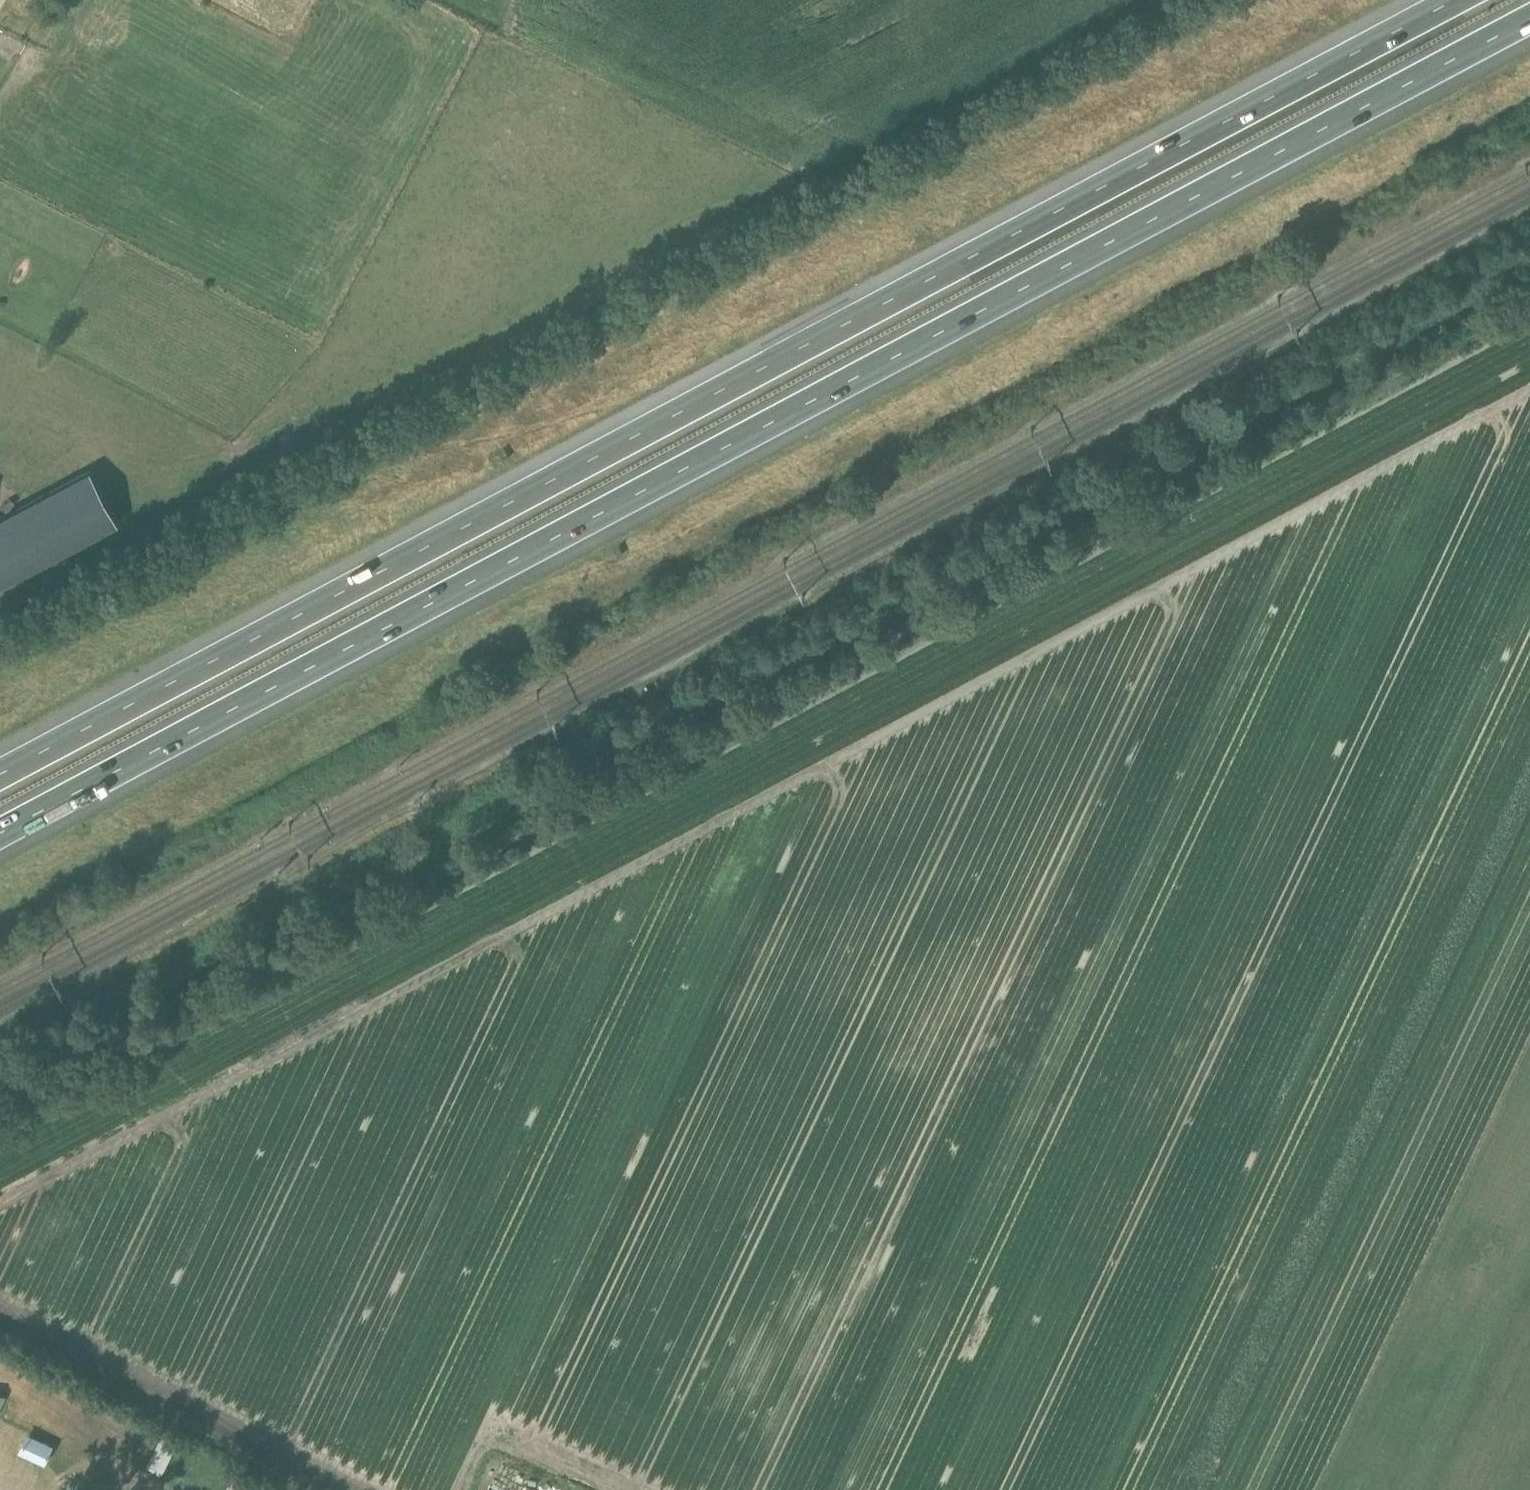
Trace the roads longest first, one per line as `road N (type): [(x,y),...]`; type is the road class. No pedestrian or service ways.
road 1 (motorway): [(0,833),(1529,19)]
road 2 (track): [(0,1116),(1529,303)]
road 3 (motorway): [(1461,0),(0,775)]

